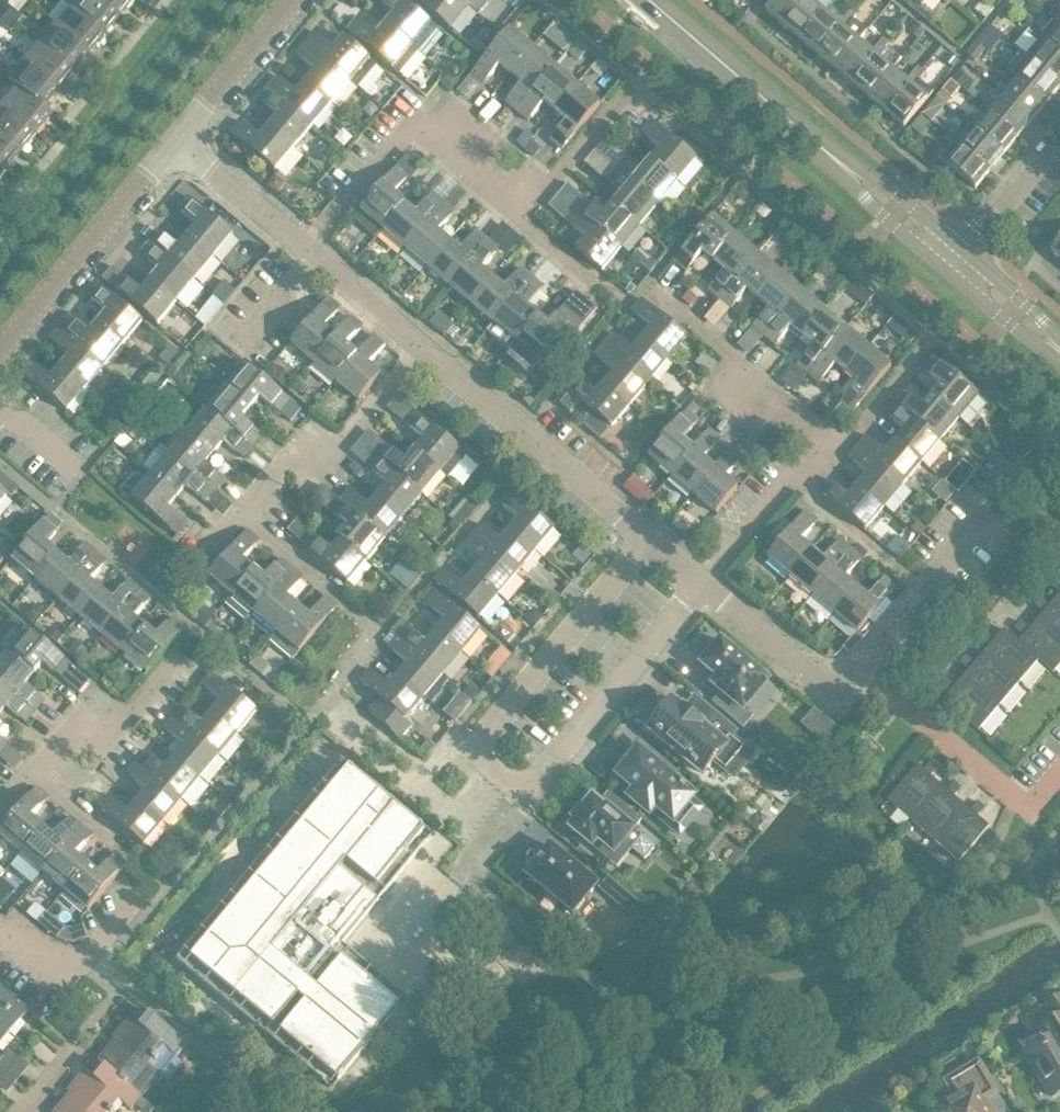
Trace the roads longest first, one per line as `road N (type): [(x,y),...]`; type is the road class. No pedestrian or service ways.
road 1 (residential): [(650,538),(467,758),(526,808),(713,590)]
road 2 (tertiary): [(957,262),(647,0)]
road 3 (residential): [(520,217),(406,126),(304,253)]
road 4 (residential): [(1059,434),(870,675)]
road 5 (residential): [(650,538),(422,349)]
road 6 (residential): [(244,516),(384,635),(323,712)]
road 7 (residential): [(0,352),(175,147)]
road 8 (residential): [(870,675),(1025,811),(1059,768)]
road 9 (residential): [(830,456),(823,439),(644,279)]
road 10 (residential): [(244,516),(301,450),(346,442),(422,349)]
road 11 (residential): [(870,675),(848,701),(713,590)]
road 12 (residential): [(31,771),(136,720),(188,663)]
road 13 (residential): [(0,932),(65,983),(139,900)]
road 14 (residential): [(175,147),(293,0)]
road 15 (residential): [(304,253),(175,147)]
road 16 (residential): [(520,217),(627,91)]
road 17 (residential): [(1059,138),(957,262)]
road 18 (residential): [(830,456),(855,441),(936,345)]
road 19 (residential): [(422,349),(304,253)]
road 20 (residential): [(713,590),(712,572),(796,478)]
road 21 (residential): [(140,860),(31,771)]
road 22 (residential): [(796,478),(899,565)]
road 23 (tertiary): [(1059,349),(957,262)]

